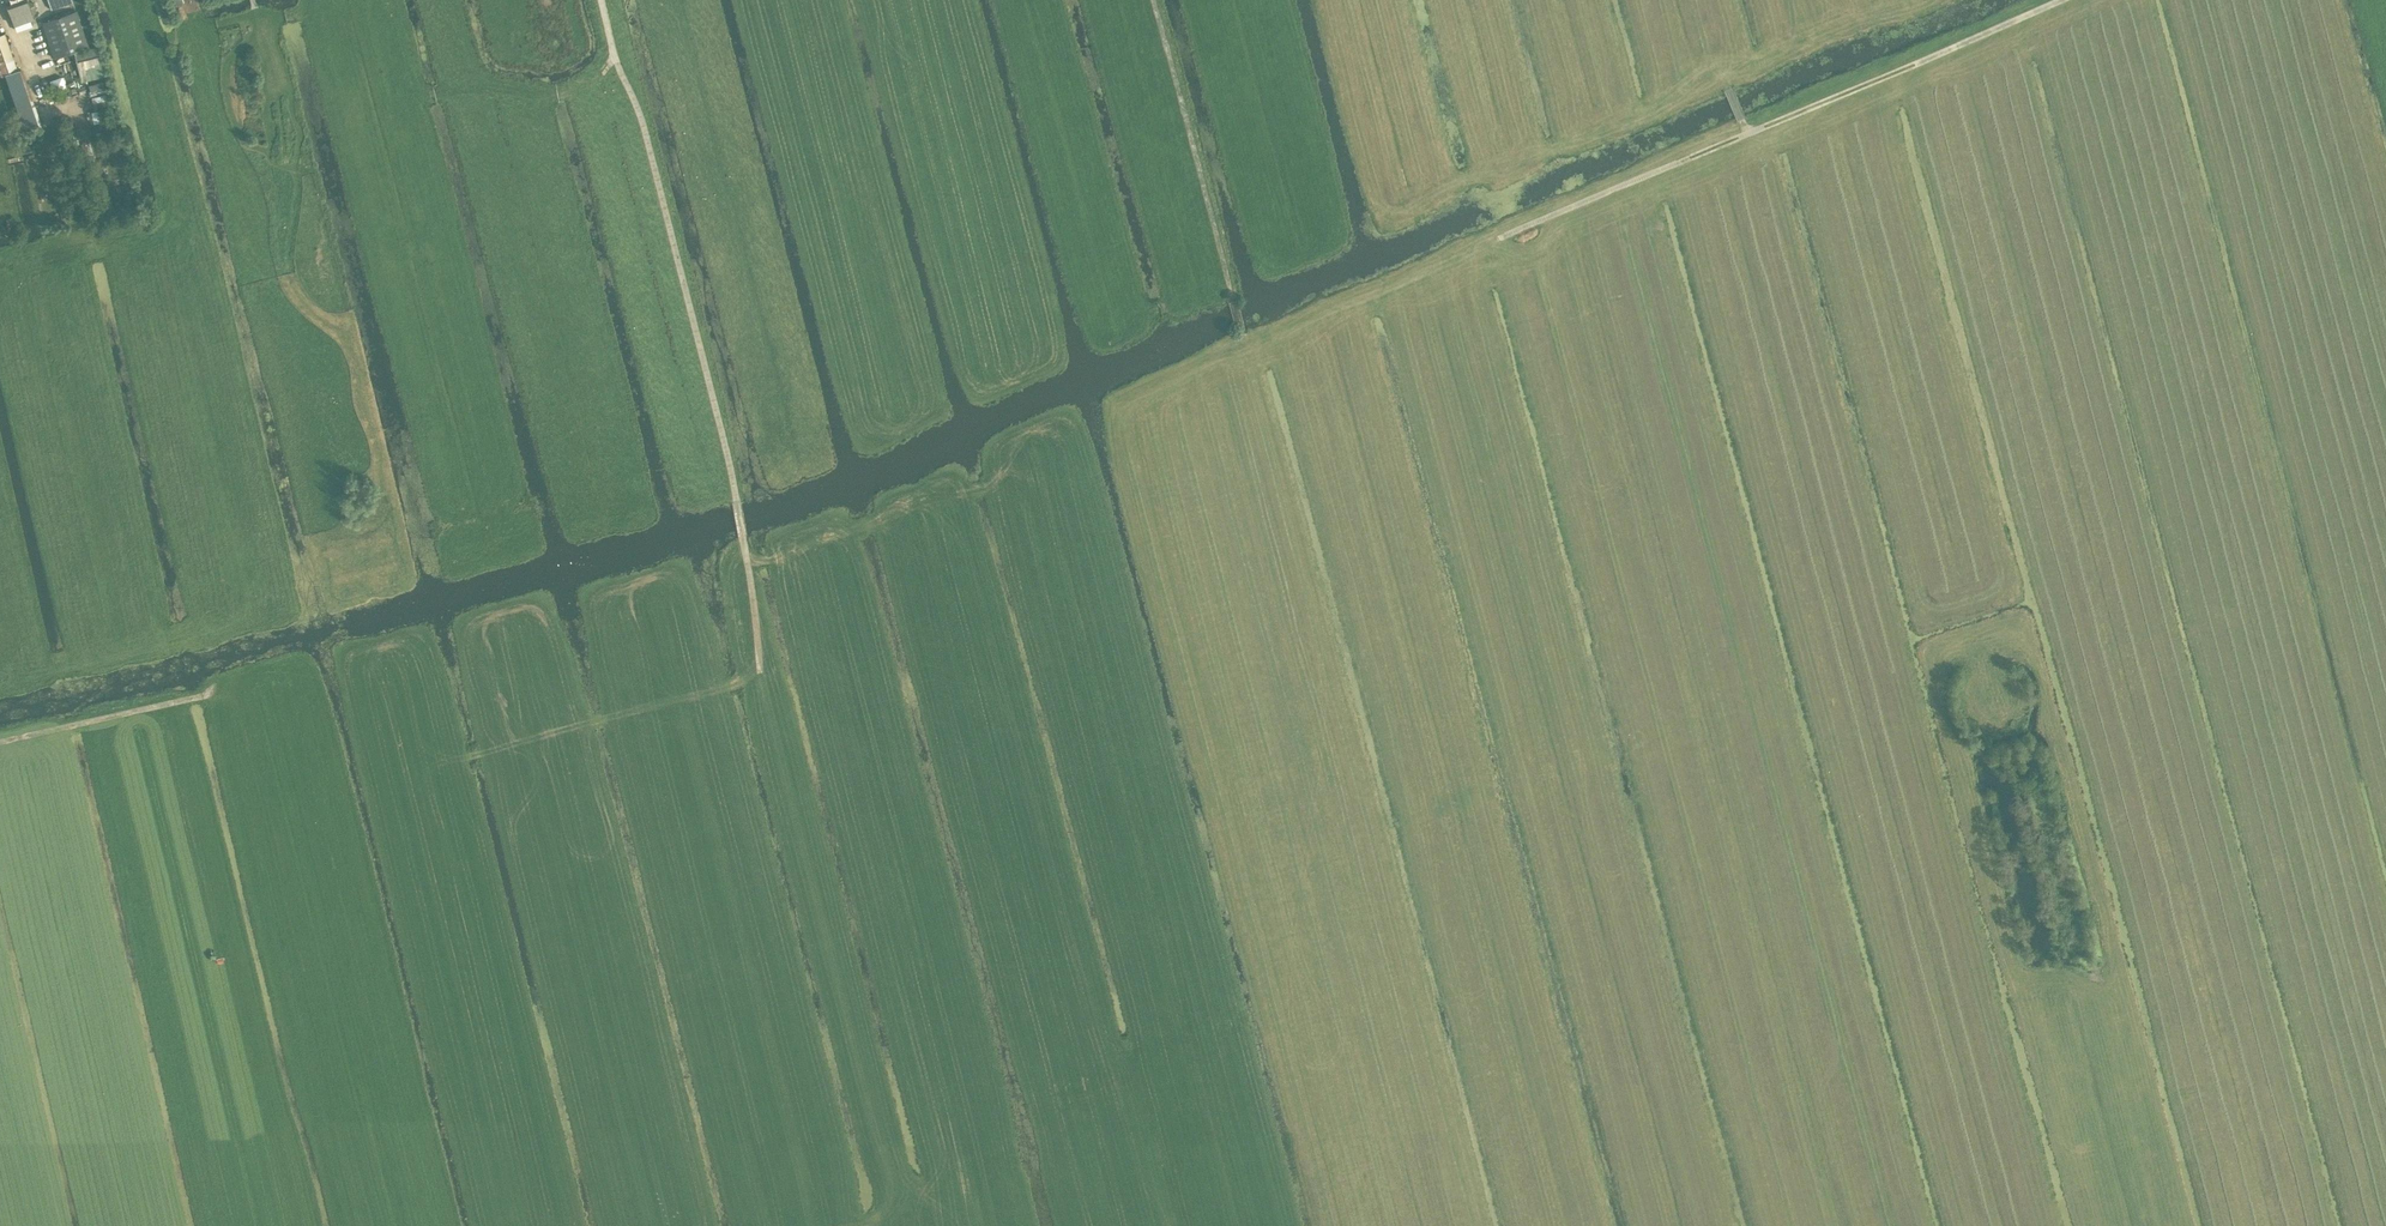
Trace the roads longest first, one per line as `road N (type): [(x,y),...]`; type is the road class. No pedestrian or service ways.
road 1 (track): [(1620,188),(1892,1225)]
road 2 (track): [(468,760),(746,683),(762,668),(736,478),(643,115),(614,60),(602,0)]
road 3 (track): [(1233,298),(1250,367),(1286,355),(1359,300),(2062,0)]
road 4 (track): [(1191,1225),(1143,1065),(1119,1057),(969,497)]
road 5 (track): [(614,60),(575,94),(421,103),(390,0)]
road 6 (track): [(1233,298),(1154,0)]
road 7 (track): [(991,490),(747,563)]
road 8 (track): [(349,0),(152,45),(138,0)]
road 9 (track): [(0,742),(209,695)]

